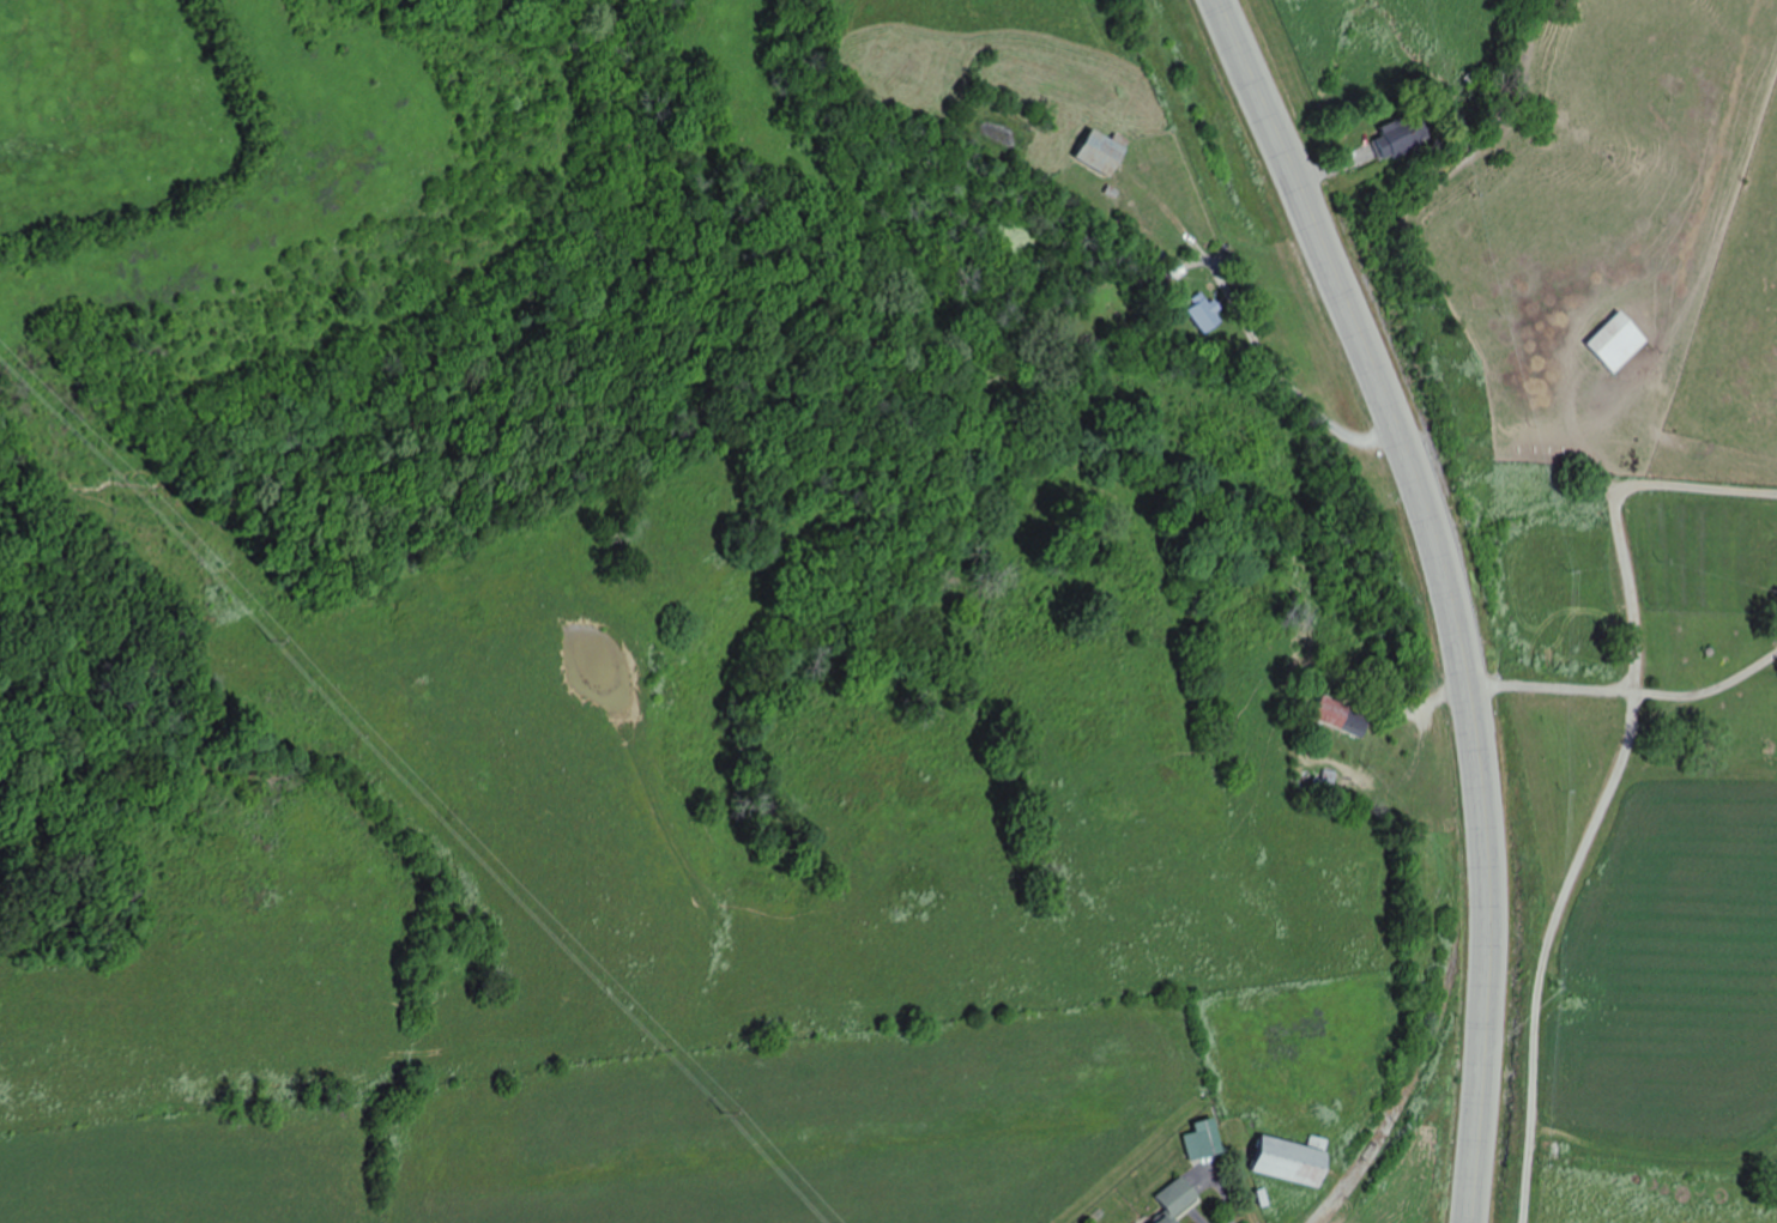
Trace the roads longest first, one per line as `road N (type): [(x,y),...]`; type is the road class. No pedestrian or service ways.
road 1 (primary): [(1471,1222),(1486,1025),(1486,883),(1456,638),(1390,411),(1216,0)]

